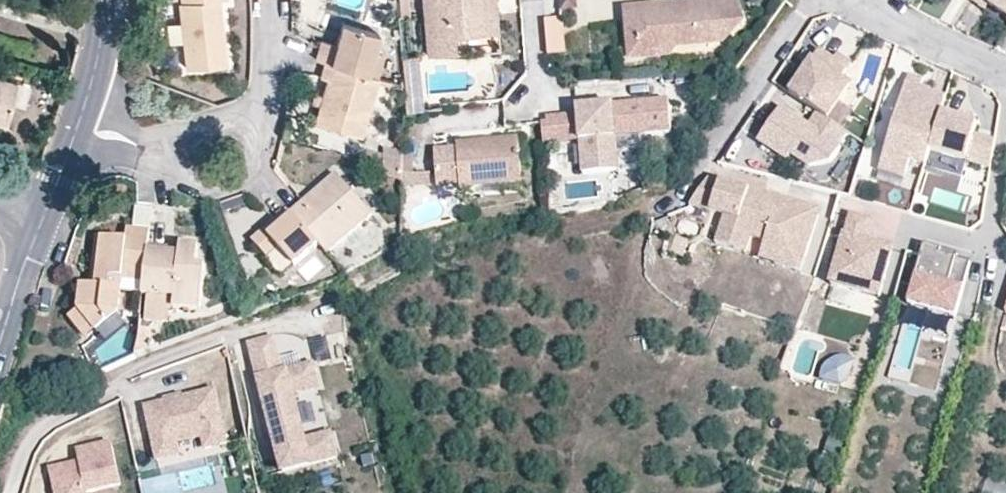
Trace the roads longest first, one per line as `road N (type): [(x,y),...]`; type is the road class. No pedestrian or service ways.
road 1 (residential): [(820,0),(799,15),(676,188),(638,222)]
road 2 (residential): [(218,335),(137,367),(48,421),(20,450),(8,492)]
road 3 (residential): [(1005,150),(988,247),(911,229)]
road 4 (residential): [(170,156),(202,183),(234,189),(258,174),(268,118)]
road 5 (residential): [(1005,69),(863,0)]
road 6 (tertiary): [(101,0),(99,60),(76,128)]
road 7 (tertiary): [(42,222),(0,343)]

